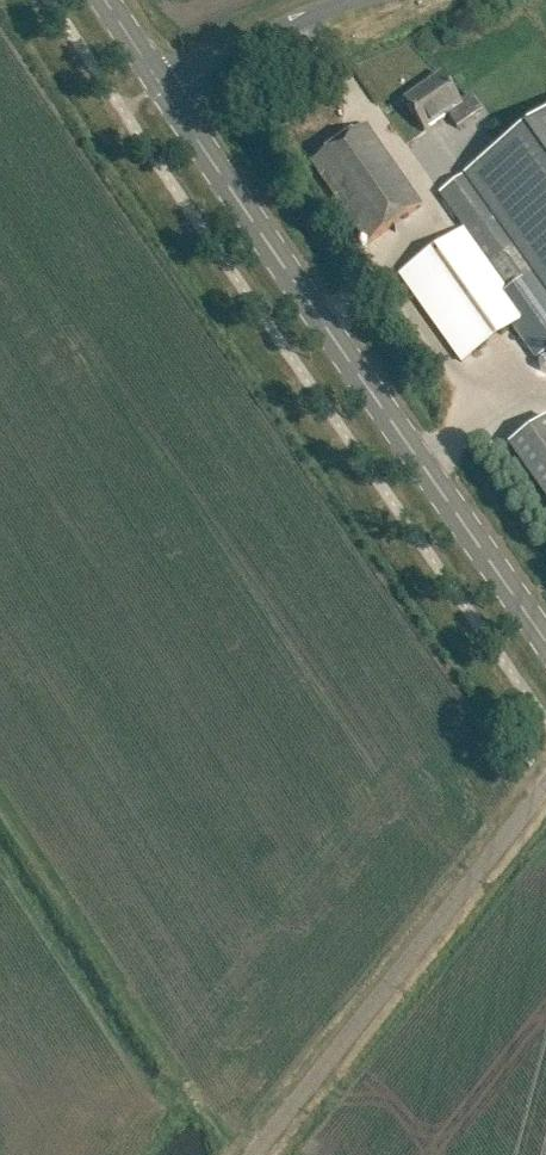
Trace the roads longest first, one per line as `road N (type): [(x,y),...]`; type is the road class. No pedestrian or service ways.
road 1 (primary): [(545,635),(163,85)]
road 2 (unclassified): [(253,1154),(545,785)]
road 3 (unclassified): [(163,85),(343,0)]

